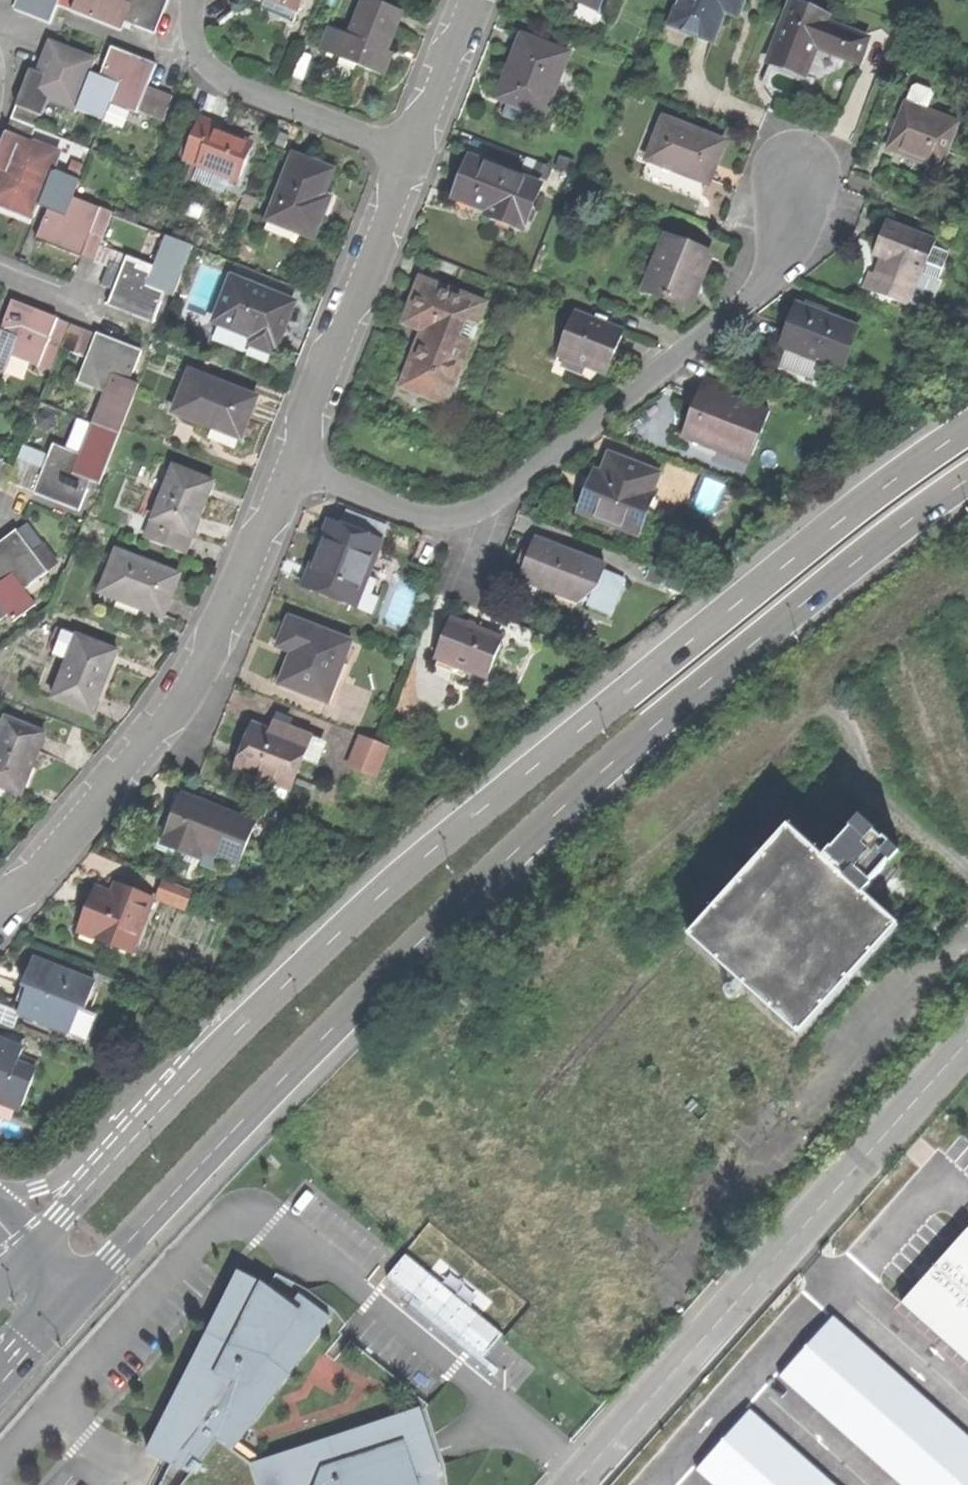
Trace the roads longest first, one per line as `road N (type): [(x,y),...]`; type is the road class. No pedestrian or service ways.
road 1 (primary): [(83,1290),(442,917),(634,743),(906,522),(967,482)]
road 2 (primary): [(967,434),(889,485),(399,881),(170,1108)]
road 3 (residential): [(291,465),(436,519),(482,513),(756,292),(801,180)]
road 4 (unclassified): [(967,1041),(574,1484)]
road 5 (residential): [(0,913),(174,716),(226,623),(291,465)]
road 6 (residential): [(291,465),(408,154)]
road 7 (residential): [(408,154),(212,77),(184,27),(189,0)]
road 8 (residential): [(170,1108),(116,1121),(40,1187),(0,1190)]
road 9 (primary): [(170,1108),(36,1247)]
road 10 (residential): [(408,154),(468,0)]
road 11 (primary): [(0,1387),(83,1290)]

